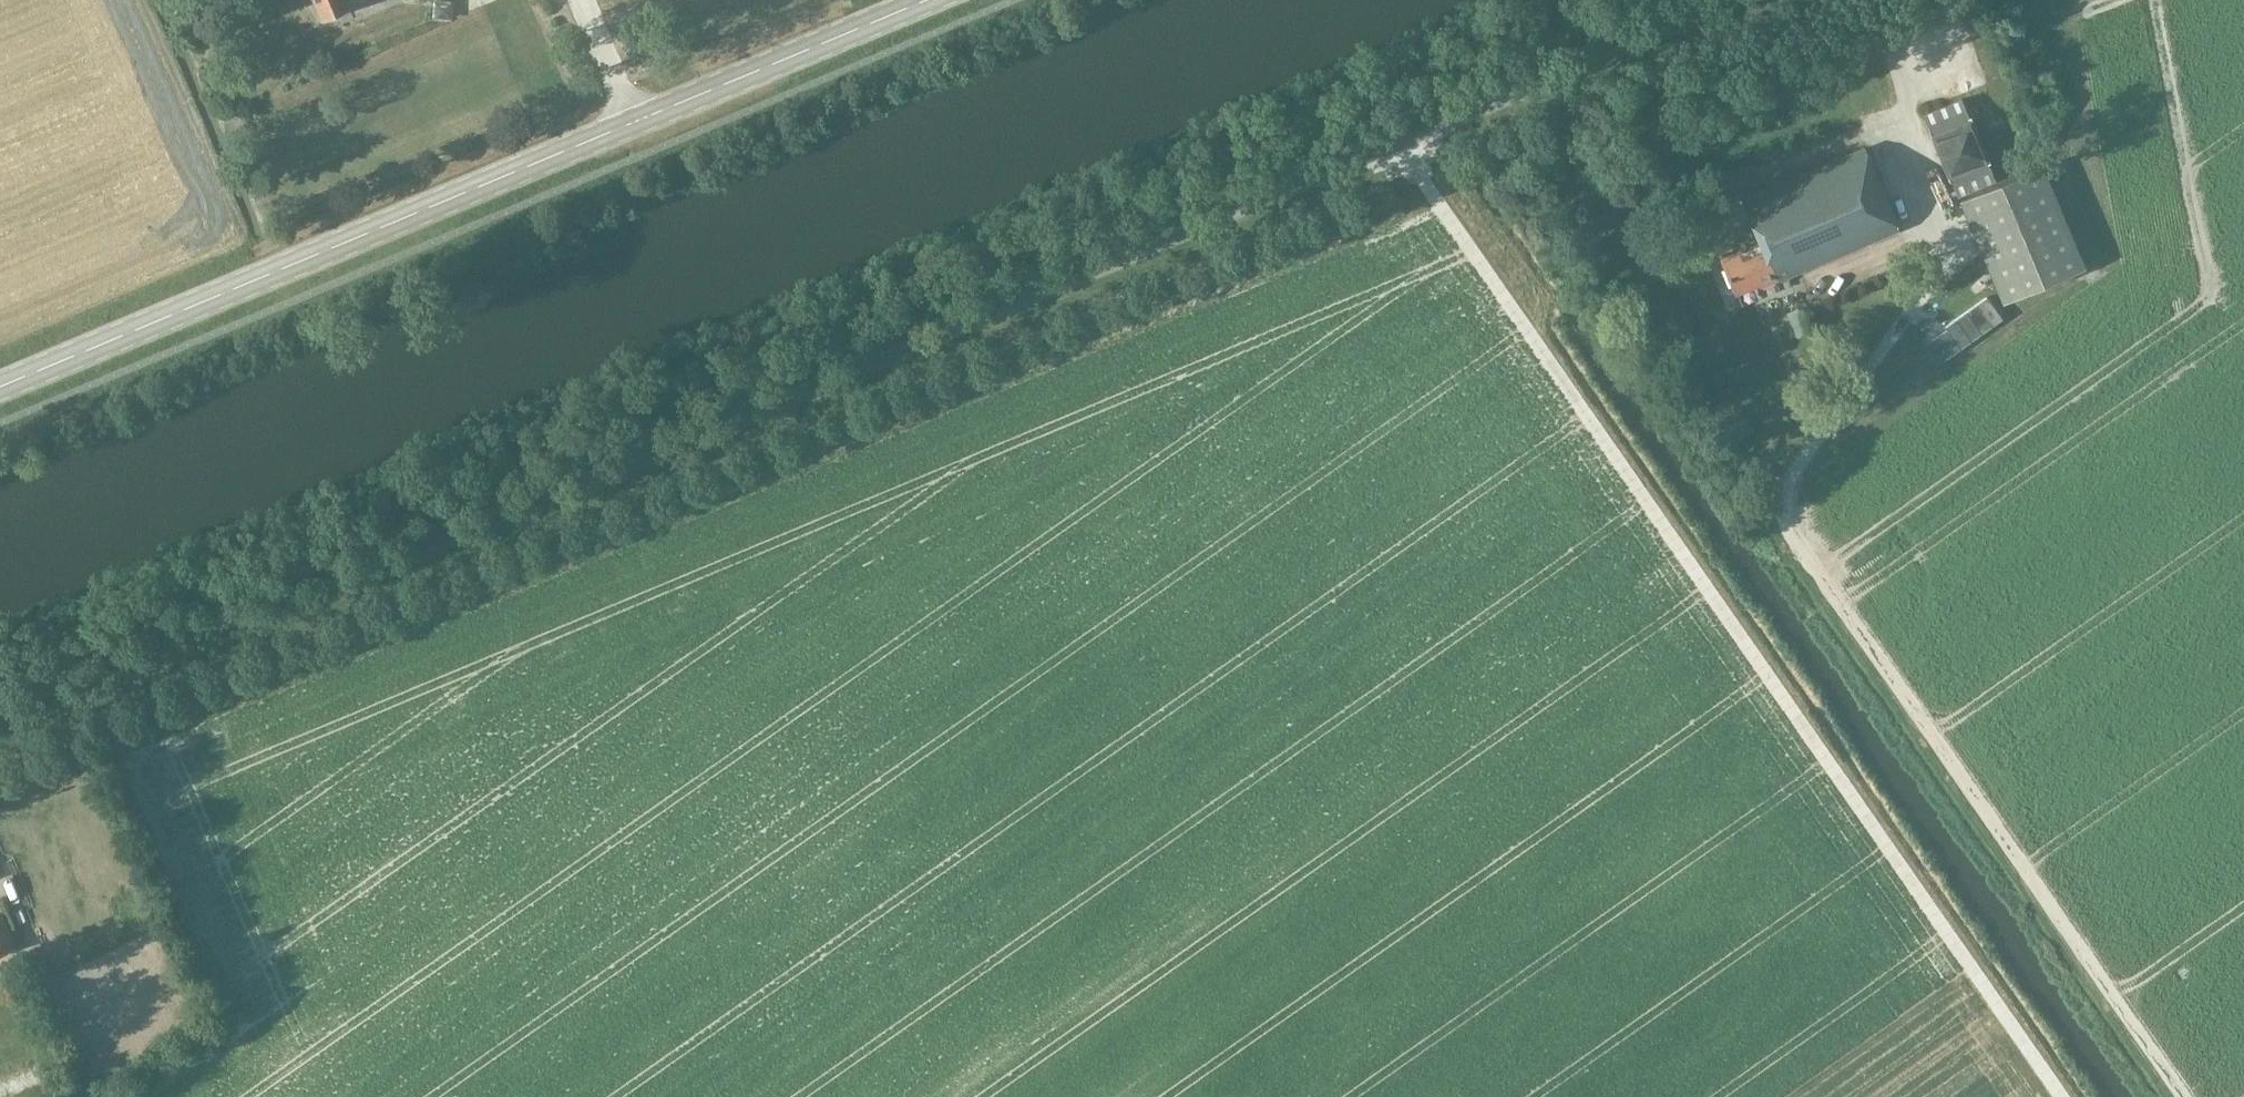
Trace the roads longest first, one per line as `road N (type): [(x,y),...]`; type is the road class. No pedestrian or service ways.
road 1 (unclassified): [(0,717),(1723,0)]
road 2 (primary): [(0,388),(929,0)]

